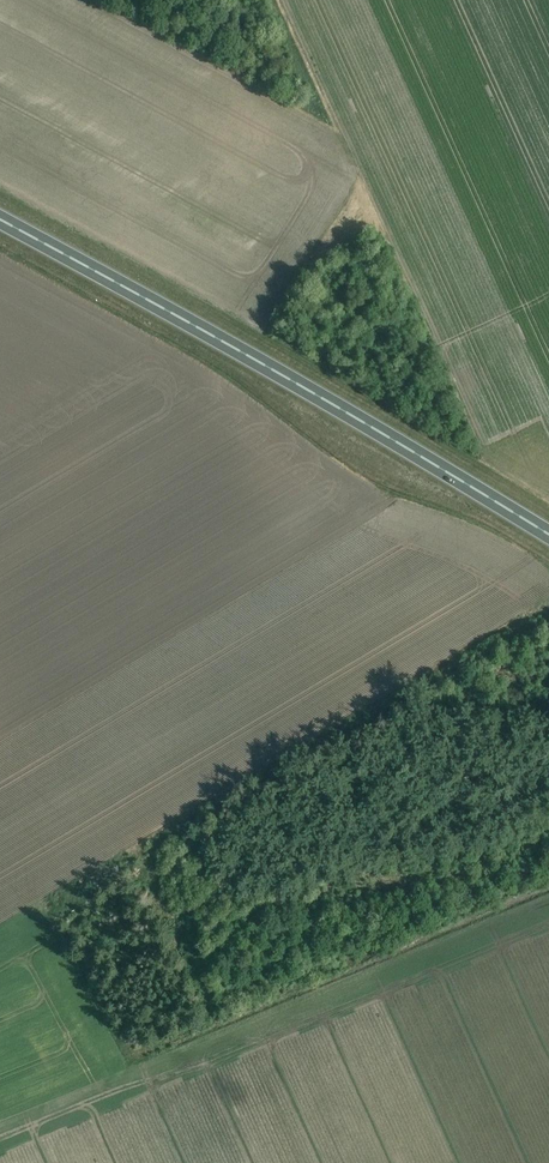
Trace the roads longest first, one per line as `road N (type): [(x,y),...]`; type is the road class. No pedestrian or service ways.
road 1 (trunk): [(548,534),(0,220)]

